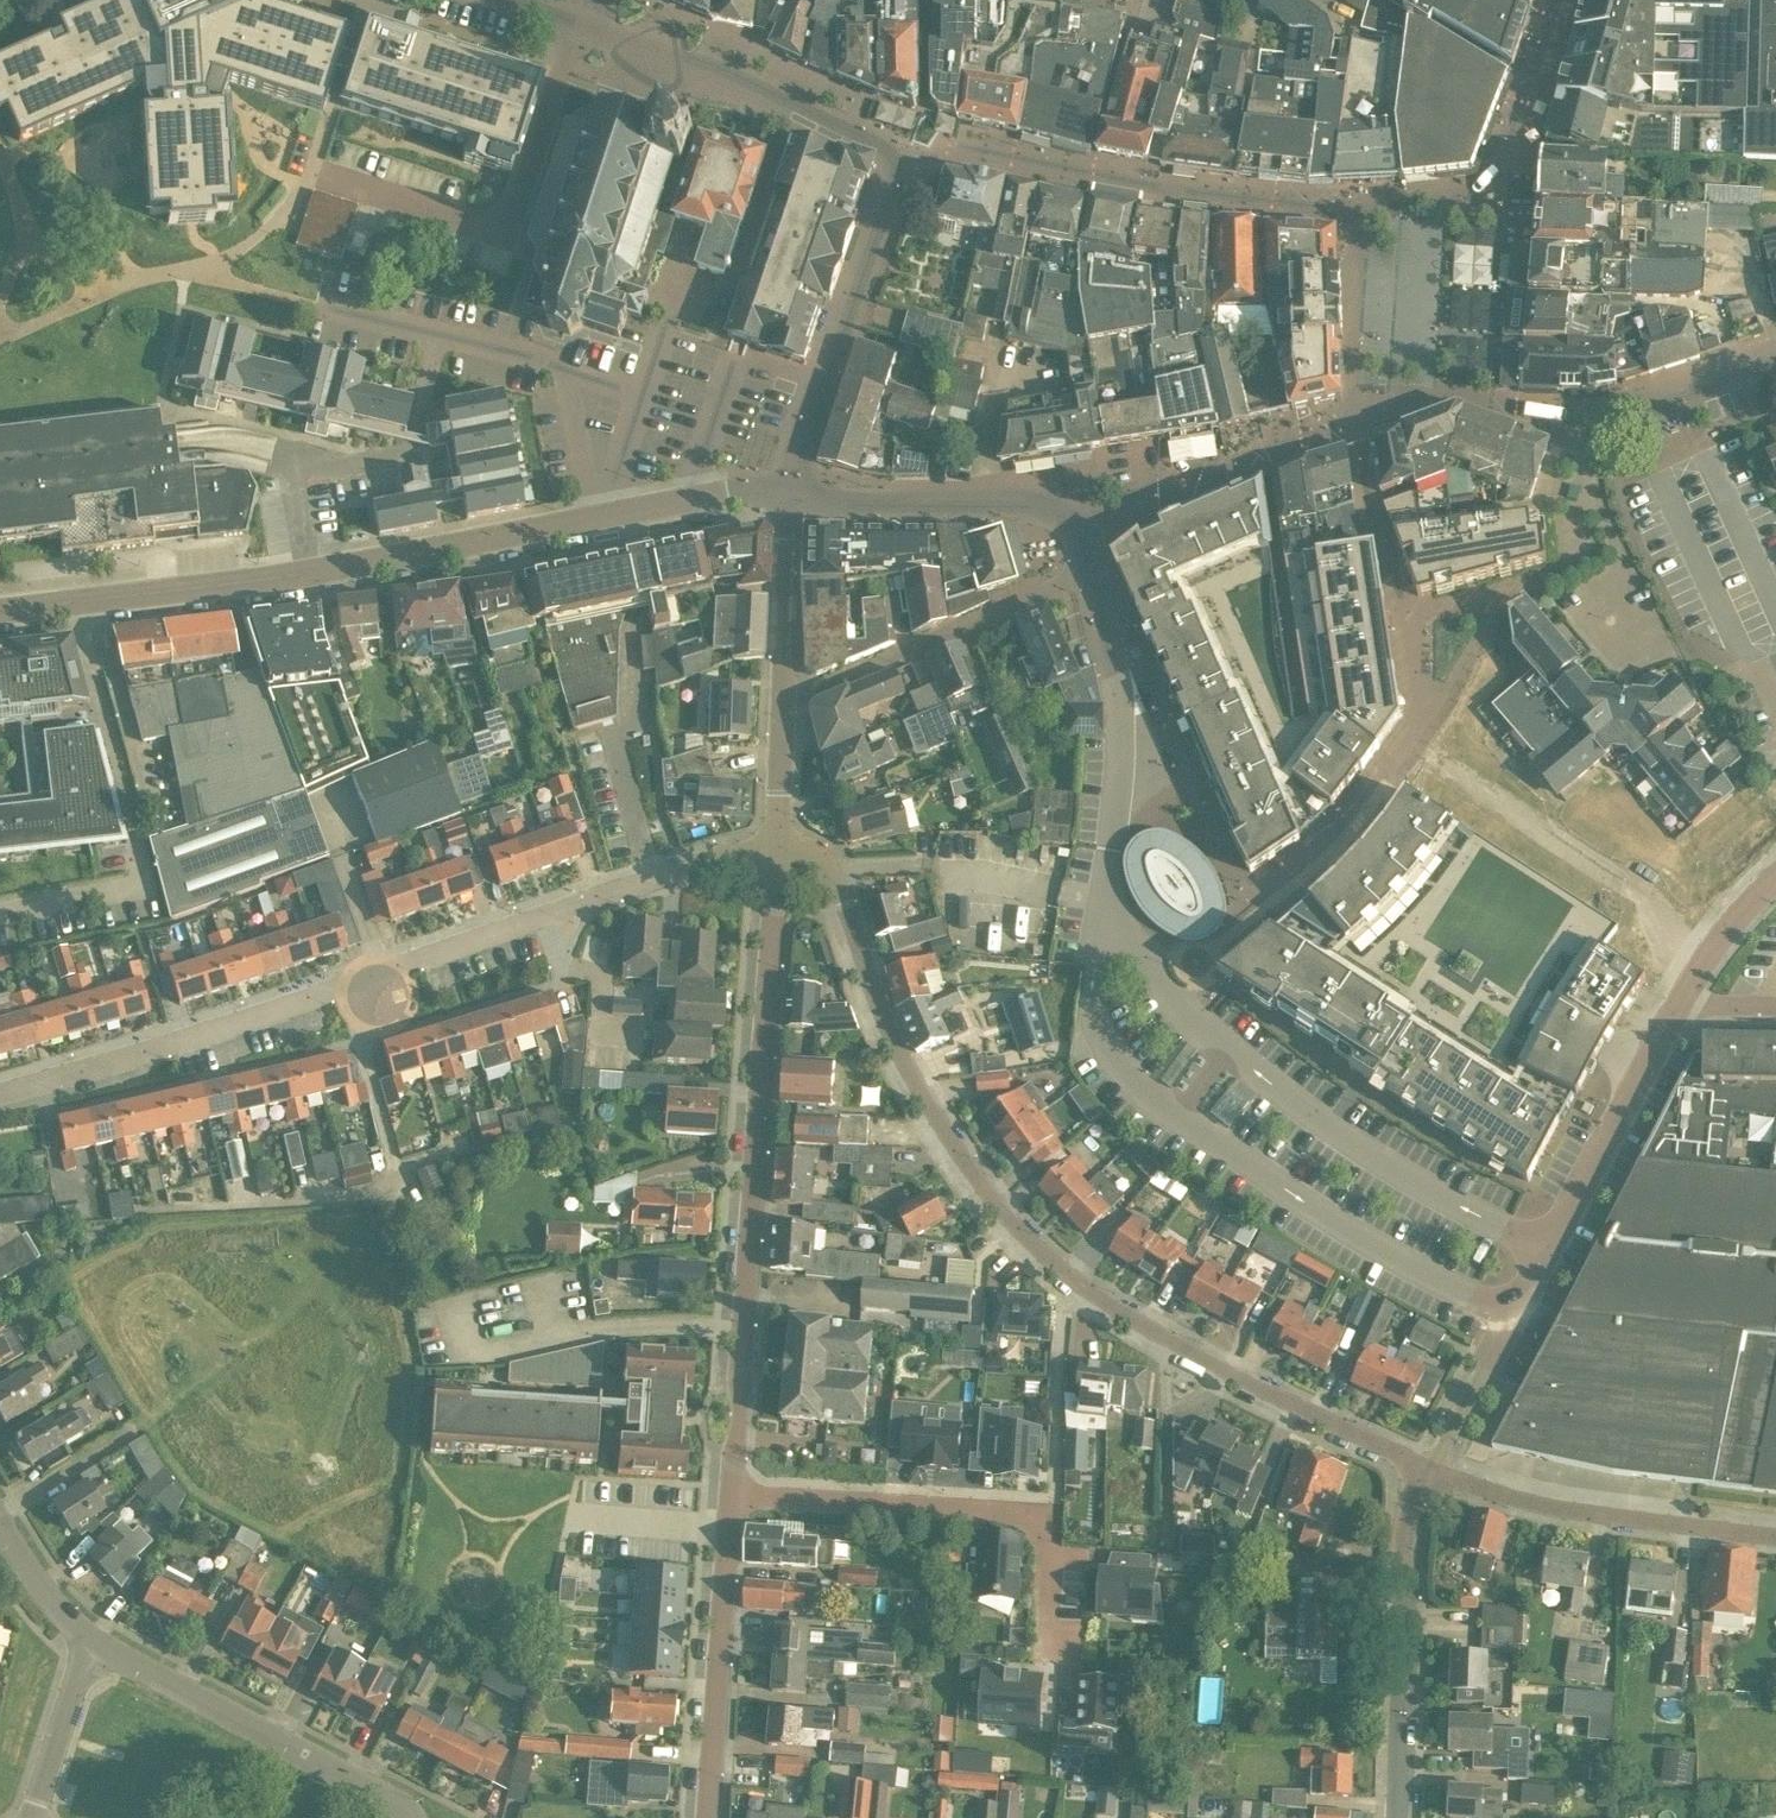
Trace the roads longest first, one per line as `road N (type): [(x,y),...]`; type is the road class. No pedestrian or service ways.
road 1 (residential): [(1438,1462),(1303,1410),(1167,1340),(1076,1284),(1015,1229),(950,1146),(893,1046),(835,874),(808,850),(777,843)]
road 2 (tertiary): [(732,1494),(777,843)]
road 3 (residential): [(624,38),(739,76),(895,156),(889,202),(788,485)]
road 4 (residential): [(1100,922),(1095,1005),(1103,1048),(1158,1103),(1343,1223),(1515,1318)]
road 5 (residential): [(1550,1250),(1330,1128),(1201,1030),(1131,935),(1100,922)]
road 6 (tertiary): [(313,577),(788,485)]
road 7 (residential): [(1071,1645),(1047,1644),(1054,1511),(732,1494)]
road 8 (residential): [(342,986),(777,843)]
road 9 (residential): [(1086,557),(1113,640),(1121,744),(1100,922)]
road 10 (residential): [(1407,753),(1642,896),(1699,968)]
road 11 (residential): [(1399,1817),(1403,1522),(1438,1462)]
road 12 (residential): [(0,1091),(342,986)]
road 13 (residential): [(403,1817),(392,1803),(93,1644)]
road 14 (residential): [(313,577),(297,497),(300,457),(349,464),(411,453),(439,339)]
road 15 (residential): [(1438,1462),(1775,1529)]
road 16 (residential): [(777,698),(1044,593),(1086,557)]
road 17 (residential): [(1086,557),(1075,526),(1042,499),(788,485)]
road 18 (tertiary): [(706,1817),(732,1494)]
road 19 (tertiary): [(0,612),(313,577)]
road 20 (residential): [(1086,557),(1158,504),(1344,431)]
road 21 (residential): [(1407,753),(1312,874),(1211,948)]
road 22 (residential): [(1550,1250),(1680,1005)]
road 23 (residential): [(1648,661),(1611,597),(1617,553),(1566,417)]
road 24 (residential): [(1775,348),(1566,417)]
road 25 (tertiary): [(777,698),(788,485)]
road 26 (residential): [(30,1817),(93,1644)]
road 27 (residential): [(1360,445),(1401,612)]
road 28 (residential): [(1438,1462),(1515,1318)]
road 29 (residential): [(93,1644),(36,1581),(0,1522)]
road 30 (residential): [(1401,612),(1425,719),(1407,753)]
road 31 (tertiary): [(777,843),(777,698)]
road 32 (residential): [(1401,612),(1530,581)]

